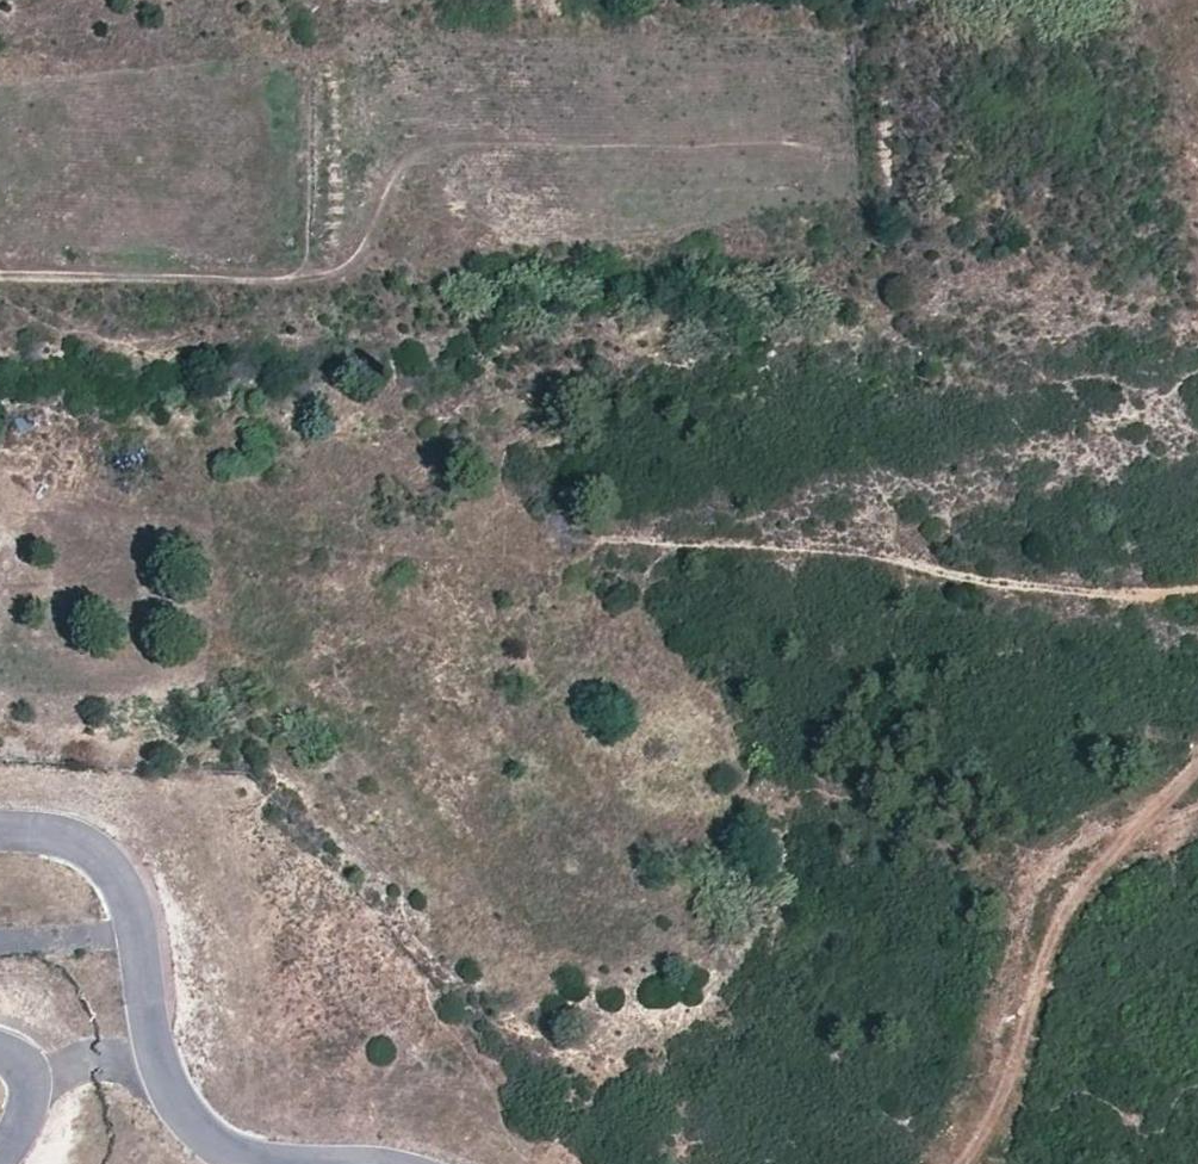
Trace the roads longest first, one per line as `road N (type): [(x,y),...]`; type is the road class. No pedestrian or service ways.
road 1 (track): [(1197,743),(1149,807),(1033,869),(984,1120),(951,1163)]
road 2 (track): [(0,273),(344,270)]

